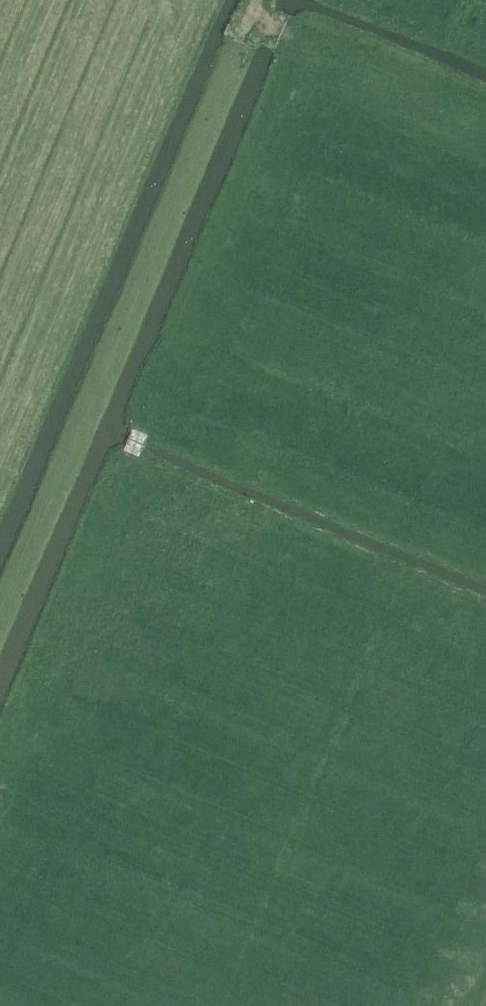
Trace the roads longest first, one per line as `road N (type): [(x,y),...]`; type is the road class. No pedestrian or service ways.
road 1 (track): [(0,632),(258,0)]

